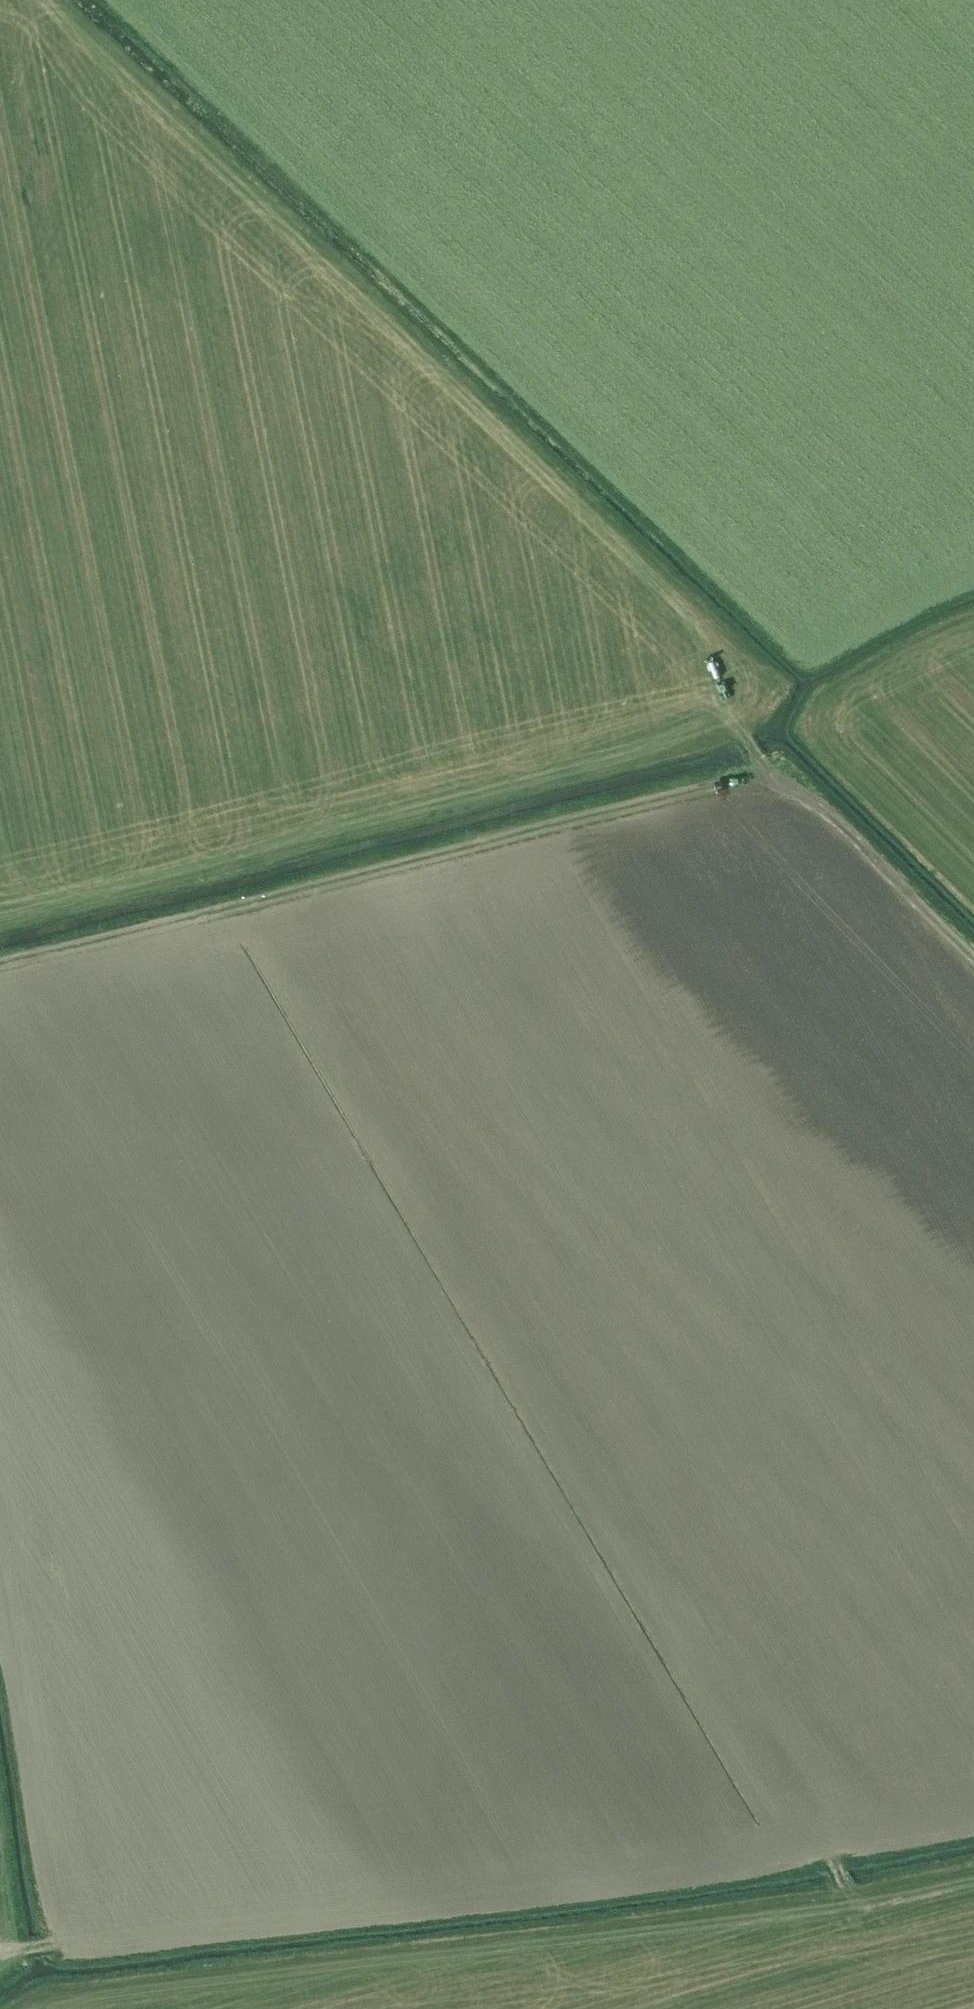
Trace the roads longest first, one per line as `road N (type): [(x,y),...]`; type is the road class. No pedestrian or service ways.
road 1 (track): [(973,1815),(366,1914),(0,1953)]
road 2 (track): [(973,969),(736,733)]

